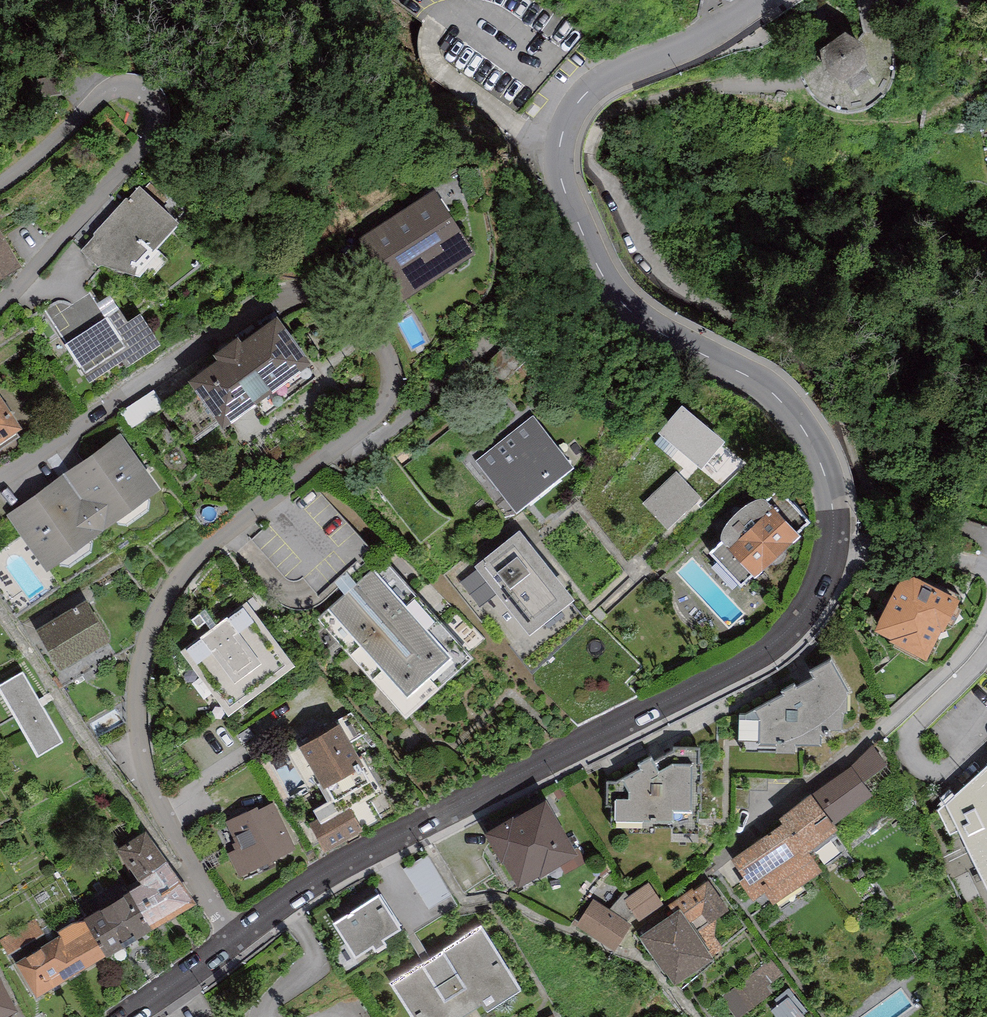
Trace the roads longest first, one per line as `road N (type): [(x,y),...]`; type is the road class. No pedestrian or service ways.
road 1 (residential): [(239,933),(138,780),(134,657),(178,567),(379,416),(393,375),(359,316),(323,294),(286,291),(0,480)]
road 2 (secondary): [(834,534),(829,486),(790,408),(629,312),(598,273),(563,189),(561,144),(590,90),(693,43),(760,0)]
road 3 (secondary): [(239,933),(309,883),(763,651),(813,601),(834,534)]
road 4 (residential): [(0,303),(140,151),(154,120),(147,89),(109,88),(25,169),(0,181)]
road 5 (residential): [(986,618),(953,664),(894,719),(736,847)]
road 6 (trunk): [(986,750),(901,1016)]
road 7 (residential): [(834,534),(986,572)]
road 8 (secondary): [(128,1016),(239,933)]

